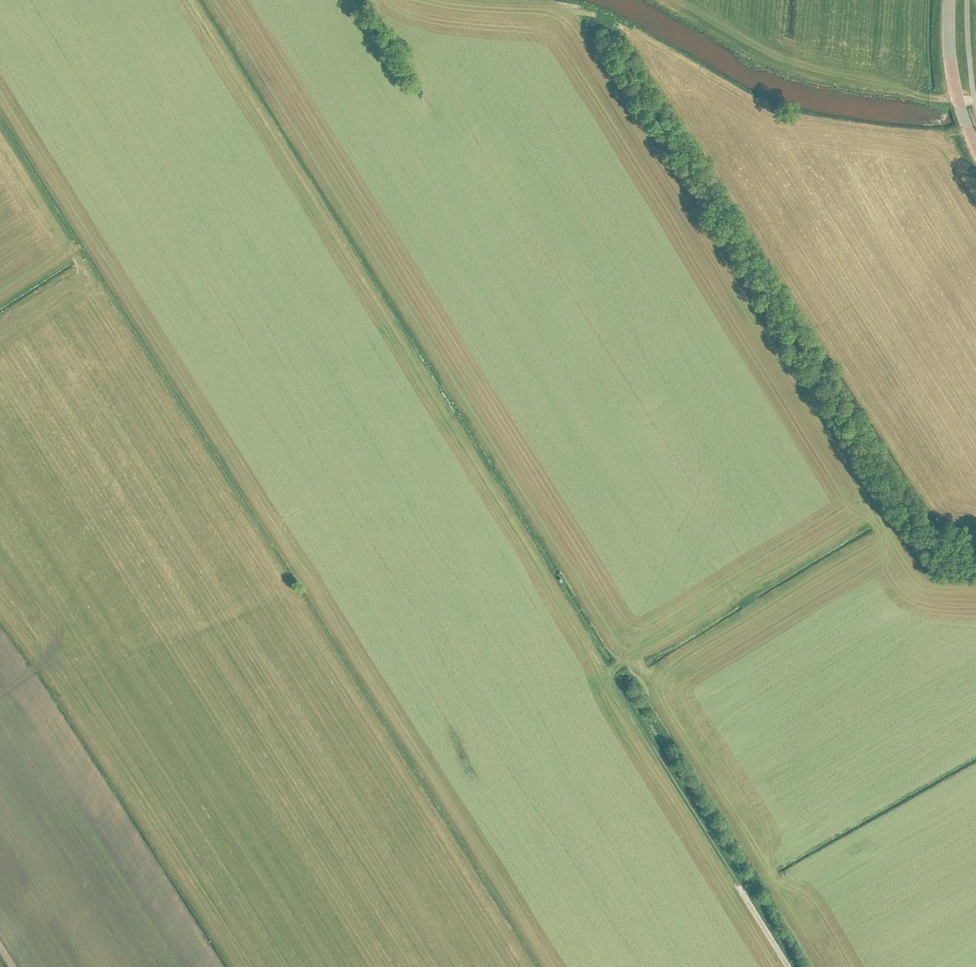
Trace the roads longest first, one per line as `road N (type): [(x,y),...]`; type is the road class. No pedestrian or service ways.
road 1 (tertiary): [(975,147),(948,53),(949,0)]

